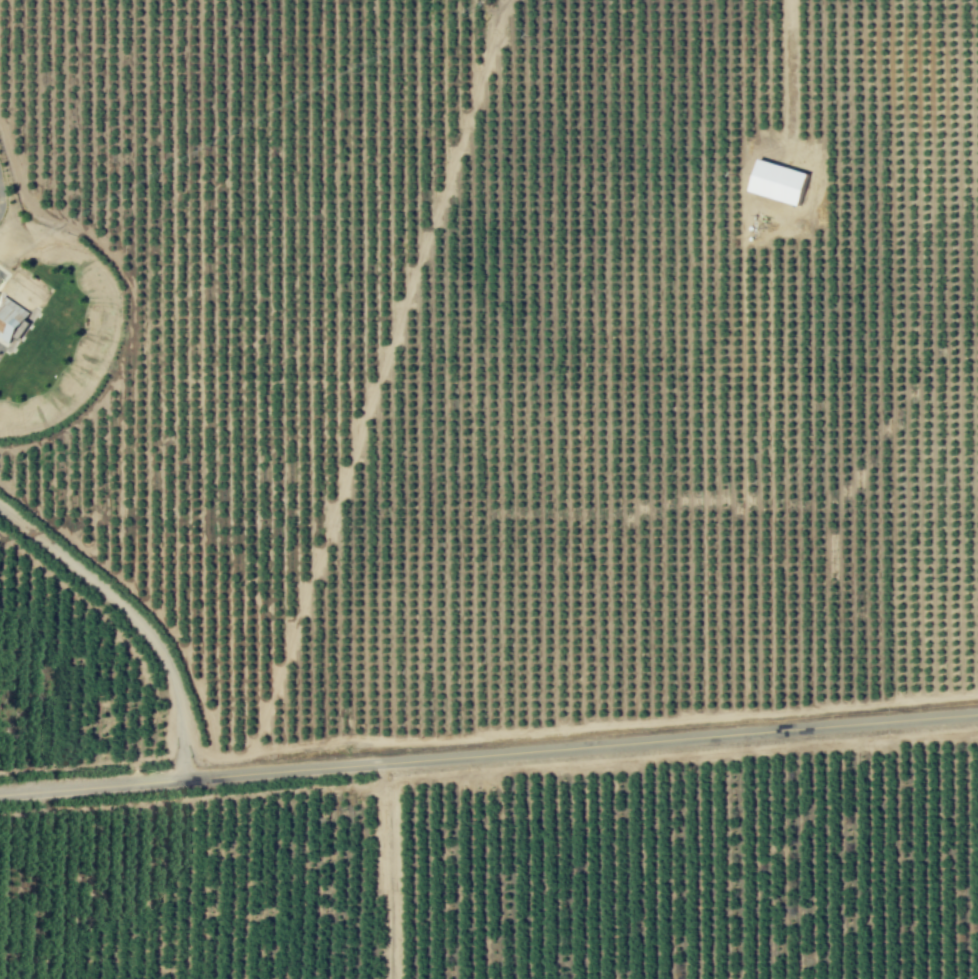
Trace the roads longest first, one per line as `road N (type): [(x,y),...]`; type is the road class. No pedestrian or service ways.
road 1 (residential): [(0,797),(977,718)]

